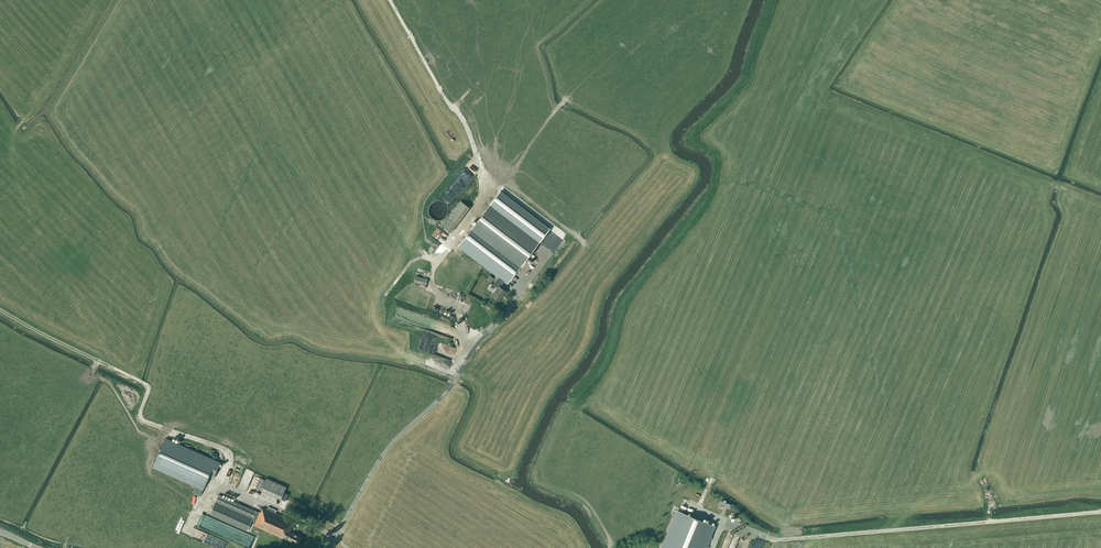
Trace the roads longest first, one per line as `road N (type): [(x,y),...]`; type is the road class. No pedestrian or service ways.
road 1 (track): [(477,345),(431,276),(484,201),(471,135),(390,0)]
road 2 (track): [(763,539),(1100,511)]
road 3 (track): [(219,481),(228,462),(221,448),(140,419),(146,384),(0,310)]

